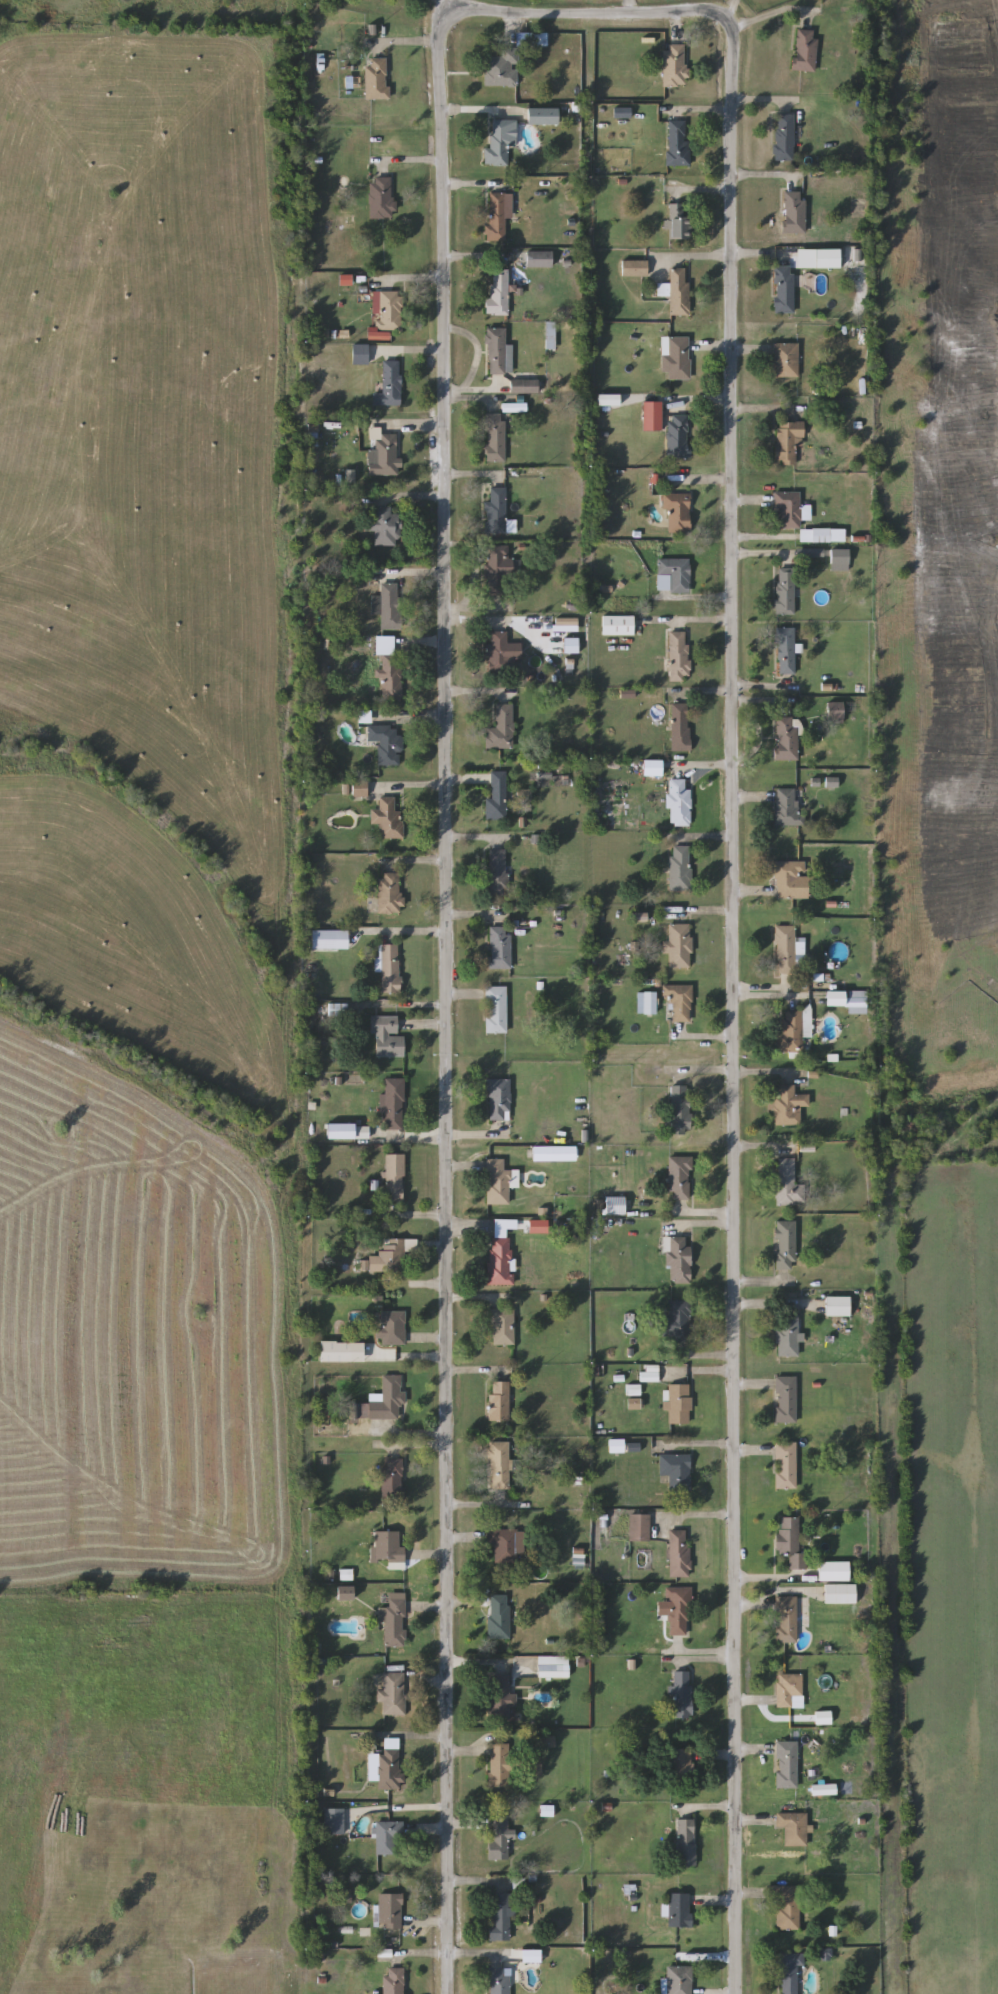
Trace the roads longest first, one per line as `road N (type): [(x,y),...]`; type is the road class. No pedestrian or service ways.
road 1 (residential): [(739,1993),(725,22)]
road 2 (residential): [(448,1957),(449,1008),(437,54),(445,18)]
road 3 (residential): [(445,18),(702,15),(725,22)]

